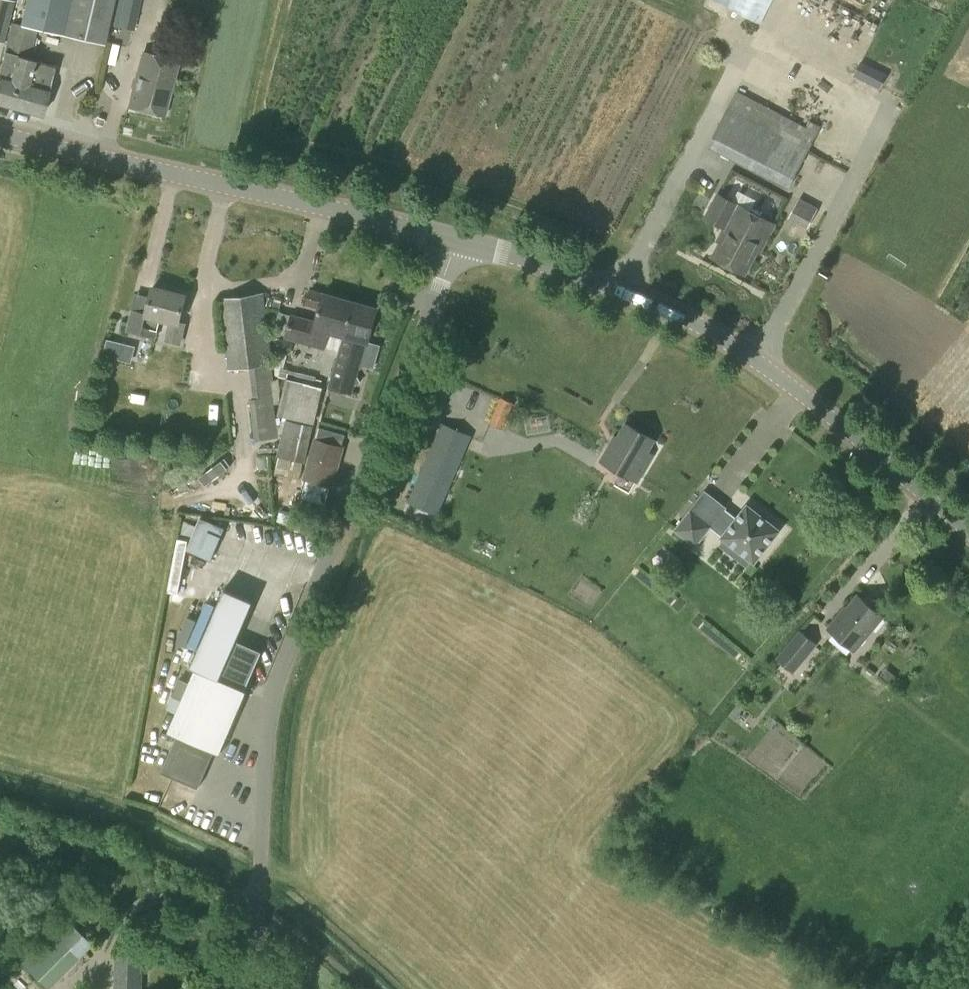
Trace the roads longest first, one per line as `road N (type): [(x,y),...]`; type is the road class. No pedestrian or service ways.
road 1 (unclassified): [(261,988),(272,719),(462,247)]
road 2 (secondary): [(968,531),(723,338),(616,293),(462,247)]
road 3 (secondary): [(462,247),(0,136)]

